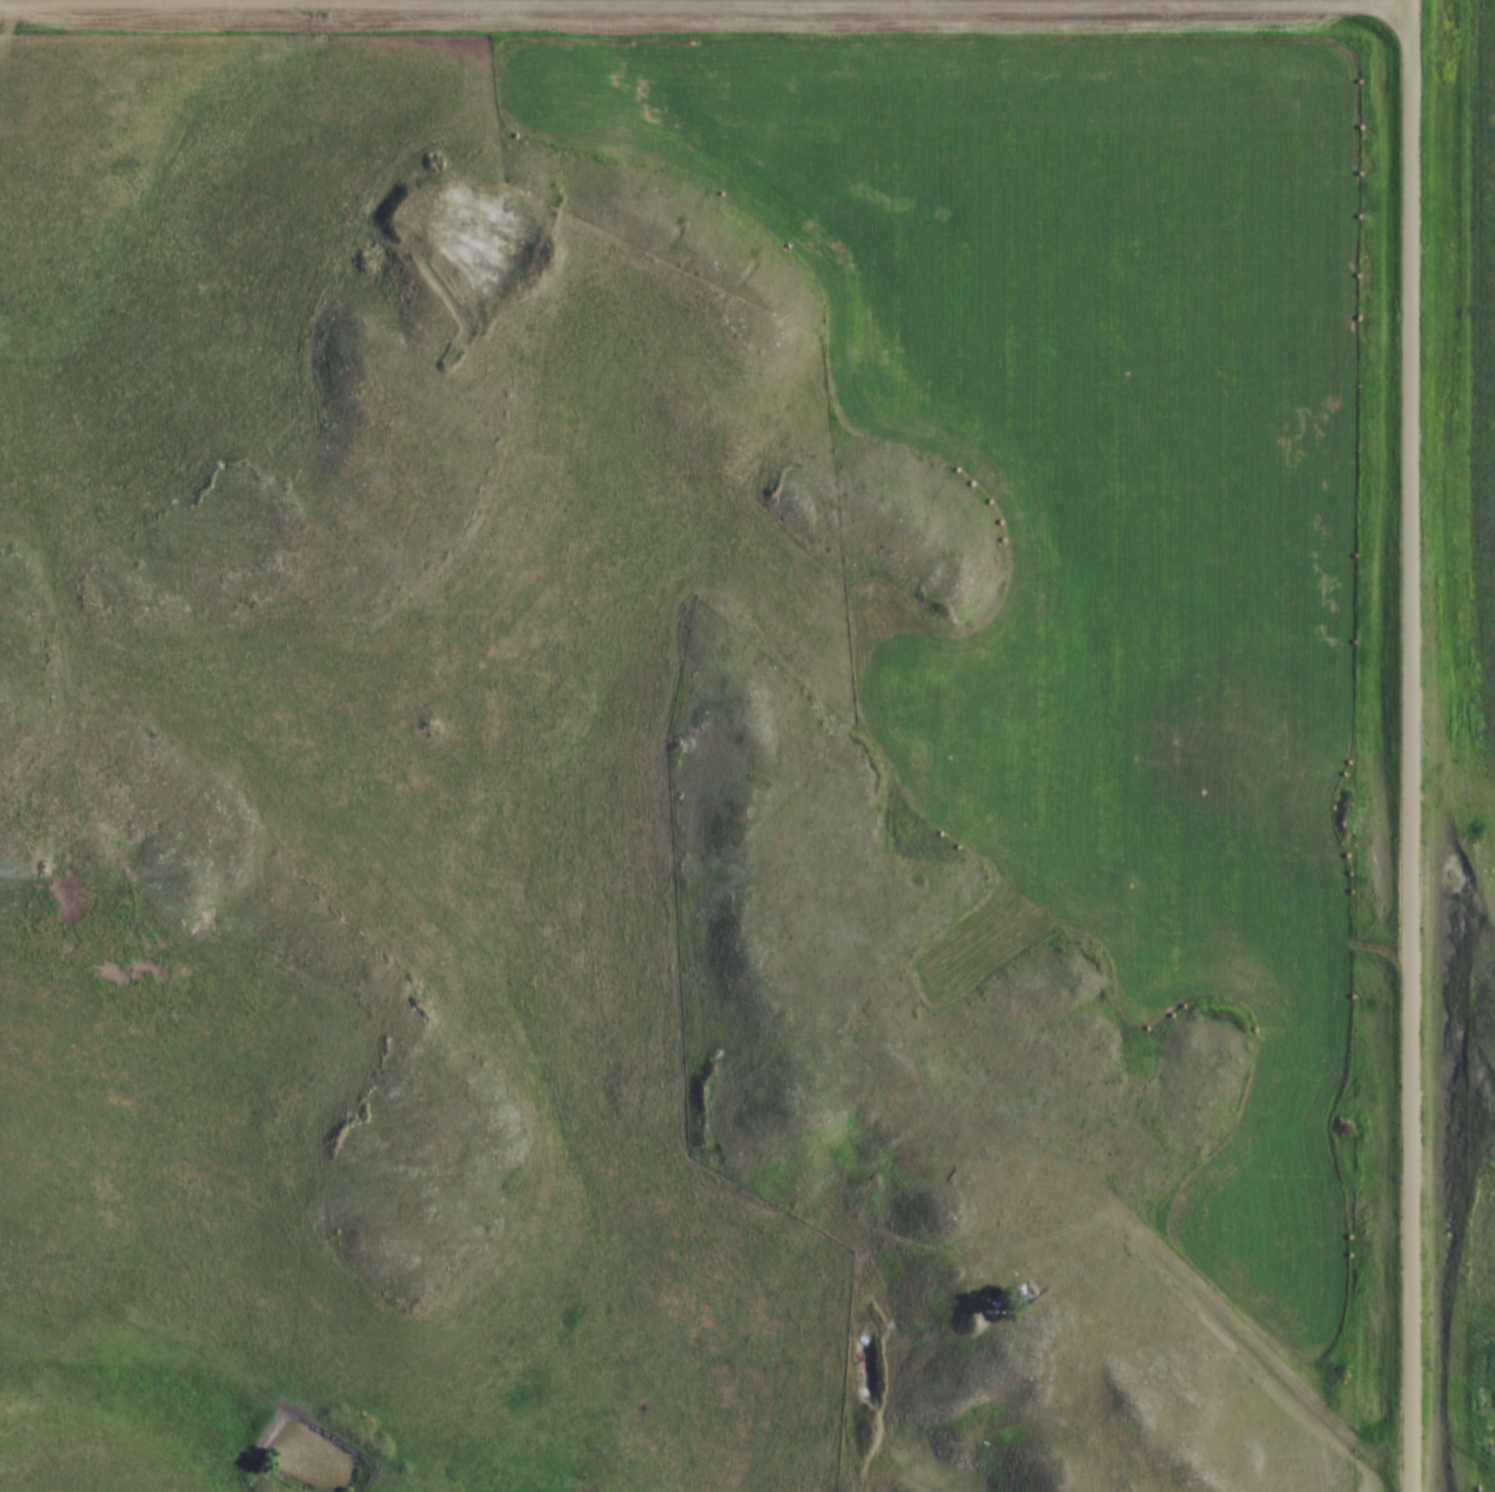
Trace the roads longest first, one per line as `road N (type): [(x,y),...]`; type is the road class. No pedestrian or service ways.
road 1 (tertiary): [(1415,1491),(1411,0)]
road 2 (residential): [(1411,3),(404,0)]

